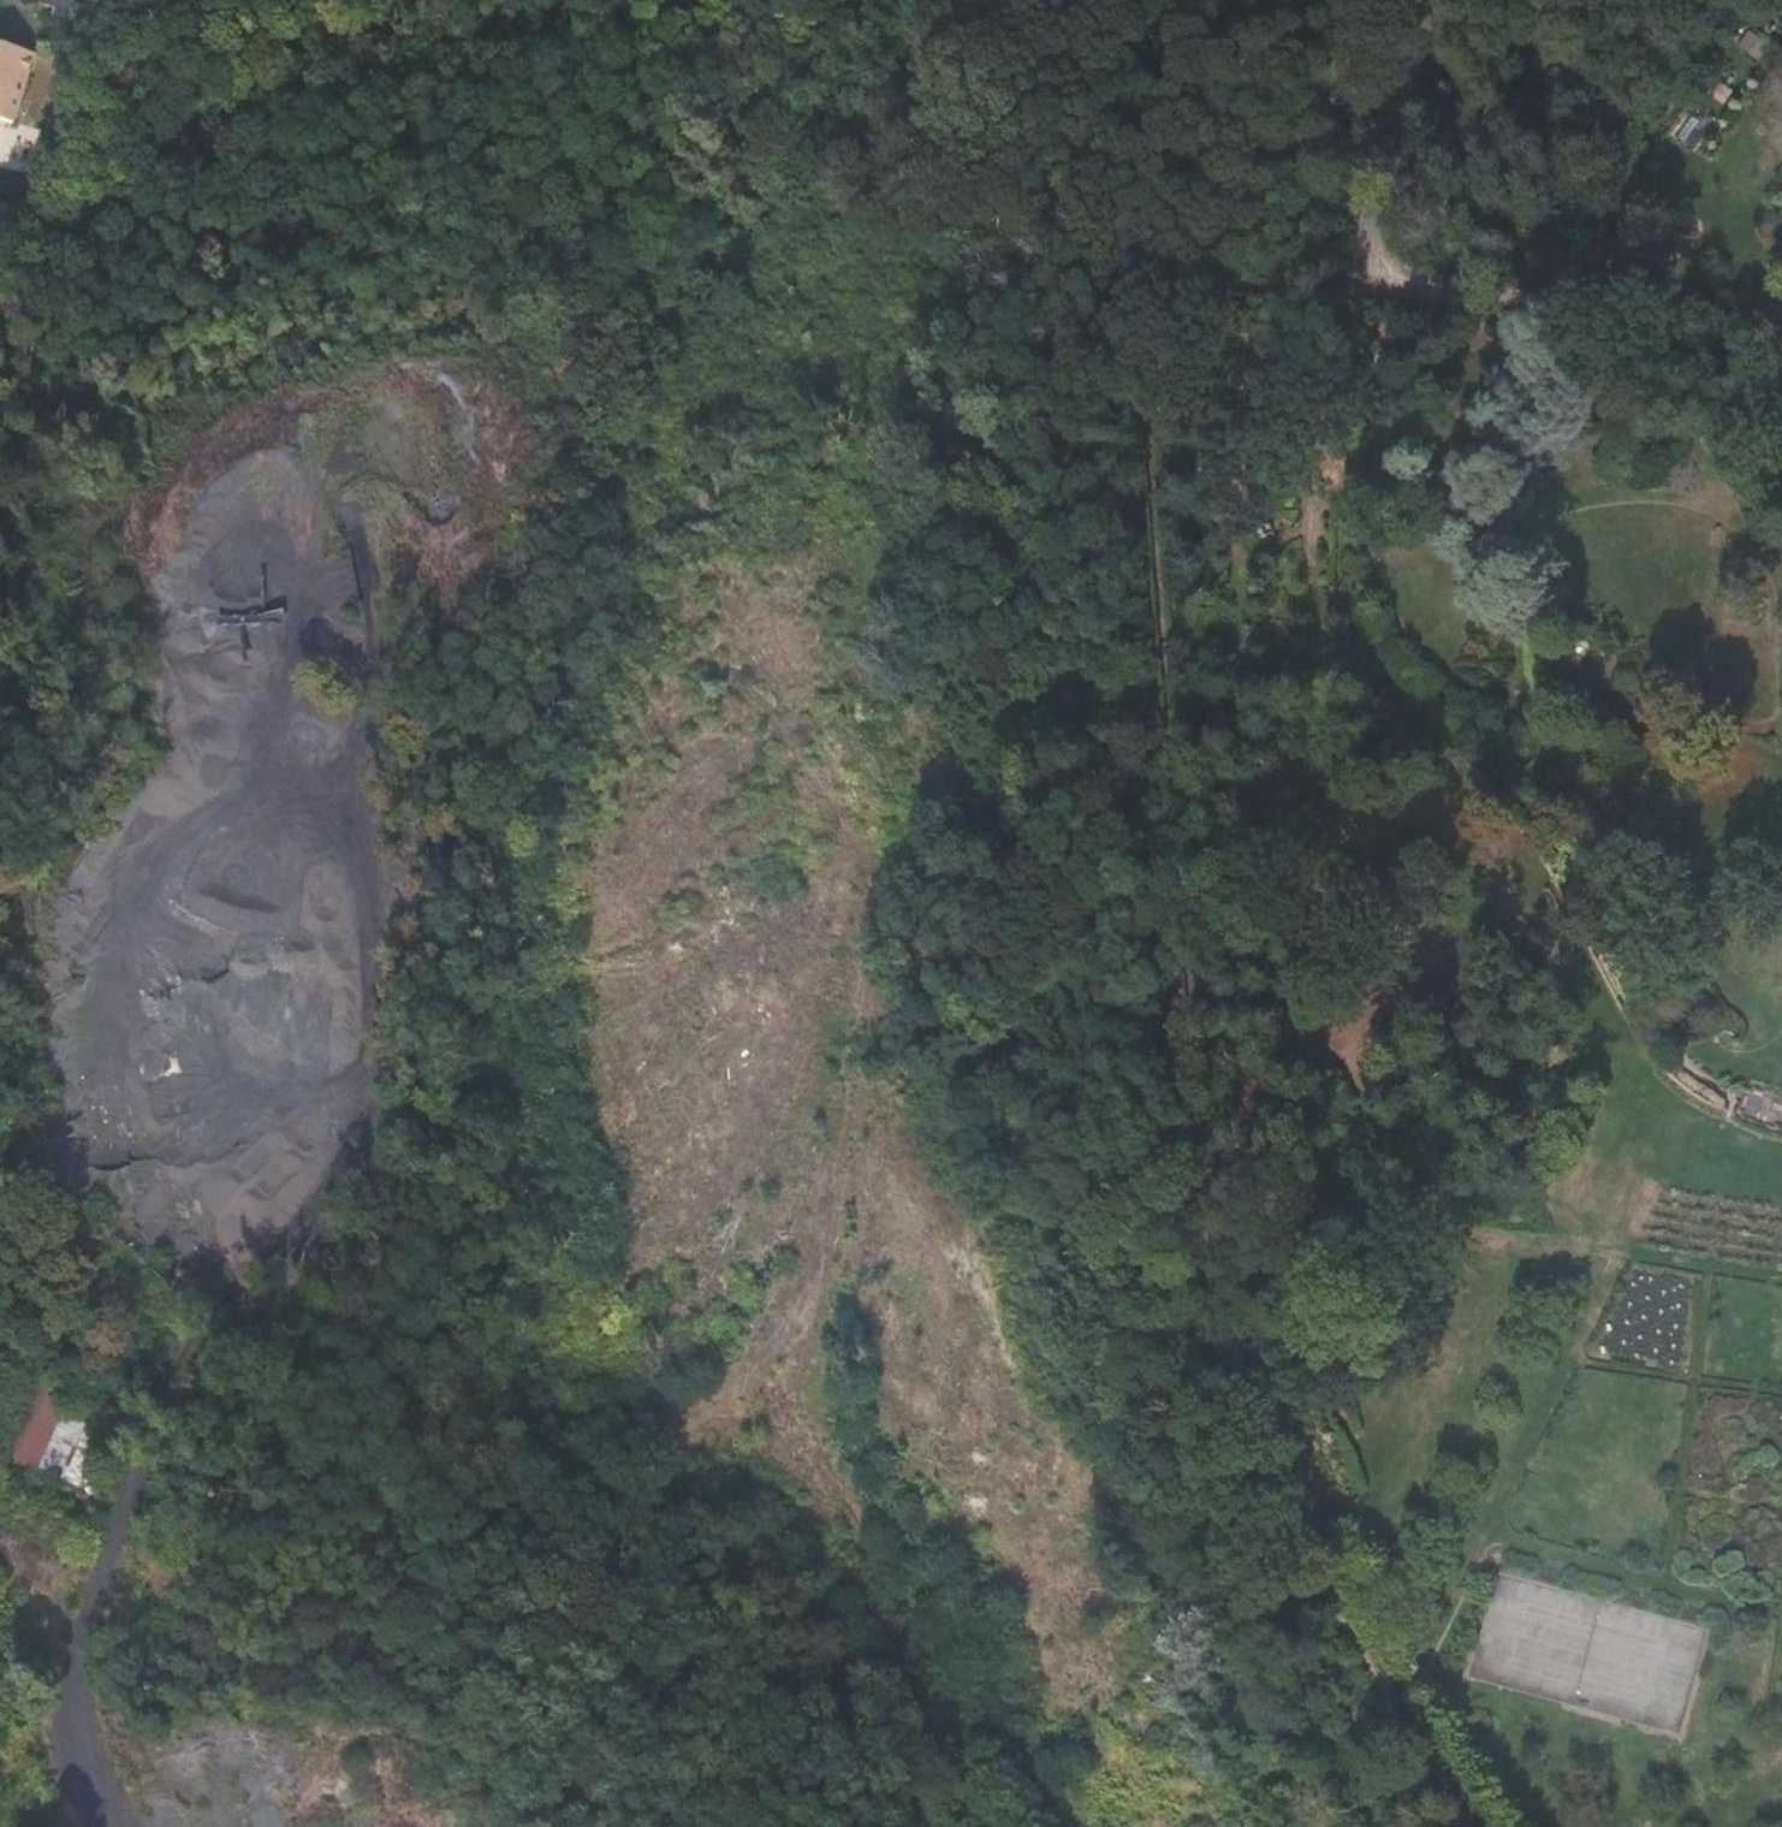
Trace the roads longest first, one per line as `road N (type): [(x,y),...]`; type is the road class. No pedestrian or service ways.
road 1 (track): [(99,1826),(81,1788),(70,1706),(81,1629),(169,1409),(214,1324),(317,1200),(357,1133),(368,1067),(344,817),(284,694),(281,635),(292,546)]
road 2 (residential): [(1440,0),(1424,54),(1393,89),(1363,216),(1387,277),(1489,297),(1781,318)]

